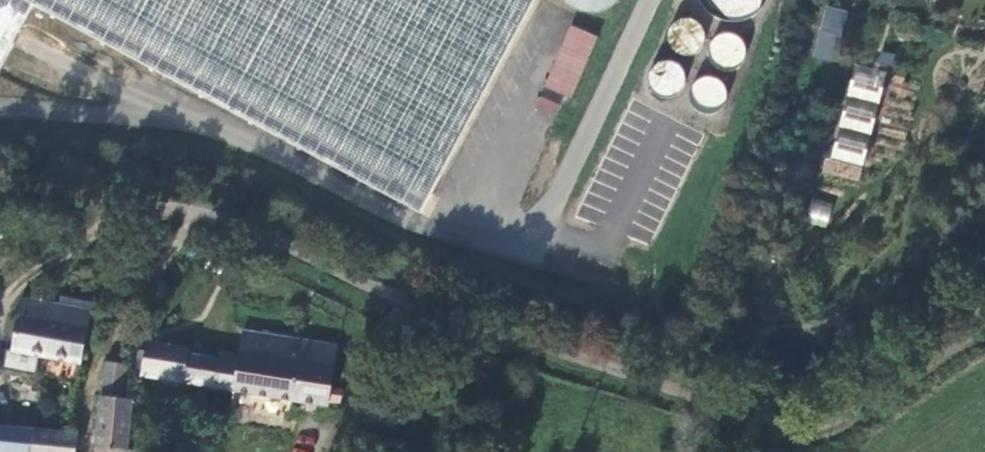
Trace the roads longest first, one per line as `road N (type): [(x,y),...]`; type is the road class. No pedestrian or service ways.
road 1 (unclassified): [(199,211),(243,223),(395,297),(803,427),(843,418),(940,350),(984,330)]
road 2 (track): [(0,184),(199,211)]

